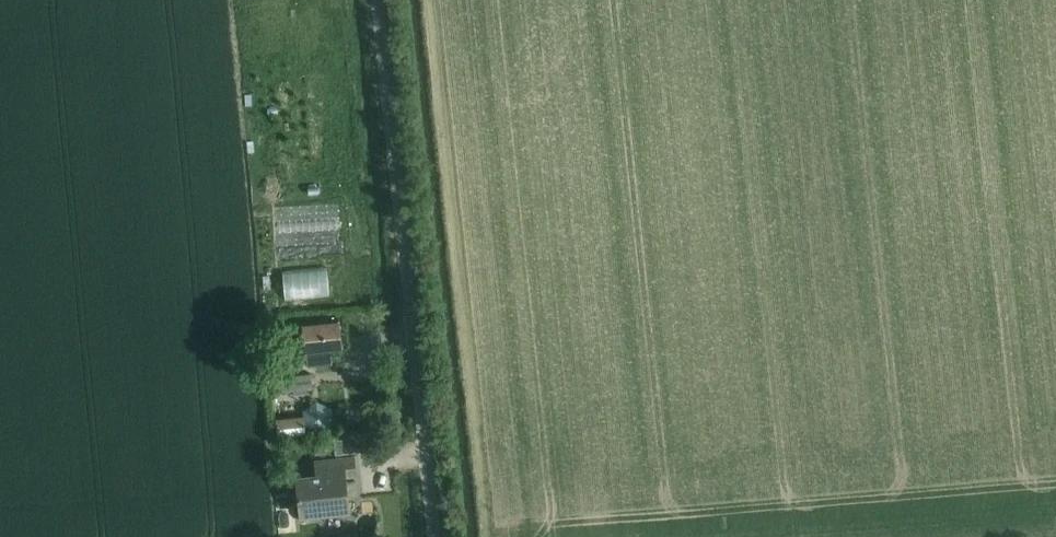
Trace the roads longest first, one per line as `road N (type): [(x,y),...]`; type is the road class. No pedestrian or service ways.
road 1 (unclassified): [(434,536),(377,0)]

